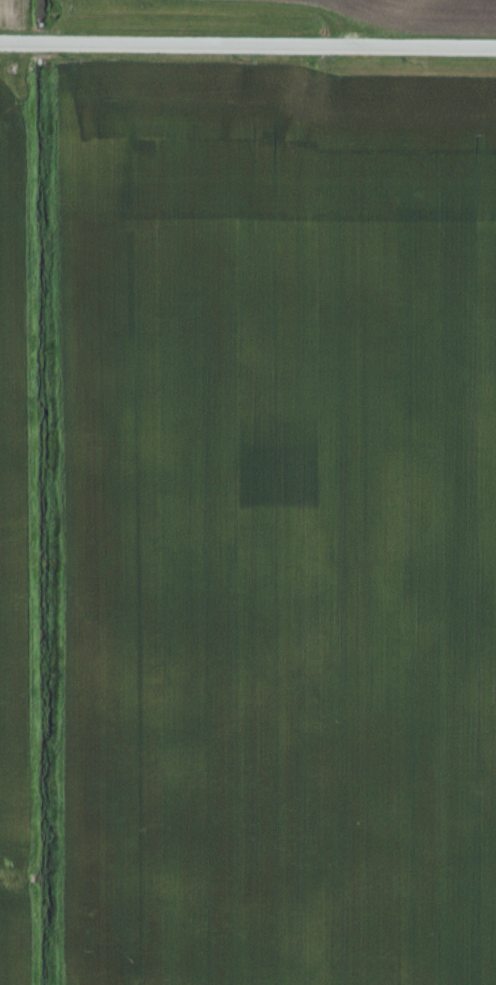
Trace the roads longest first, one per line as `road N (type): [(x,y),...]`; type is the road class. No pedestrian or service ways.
road 1 (residential): [(0,44),(495,49)]

